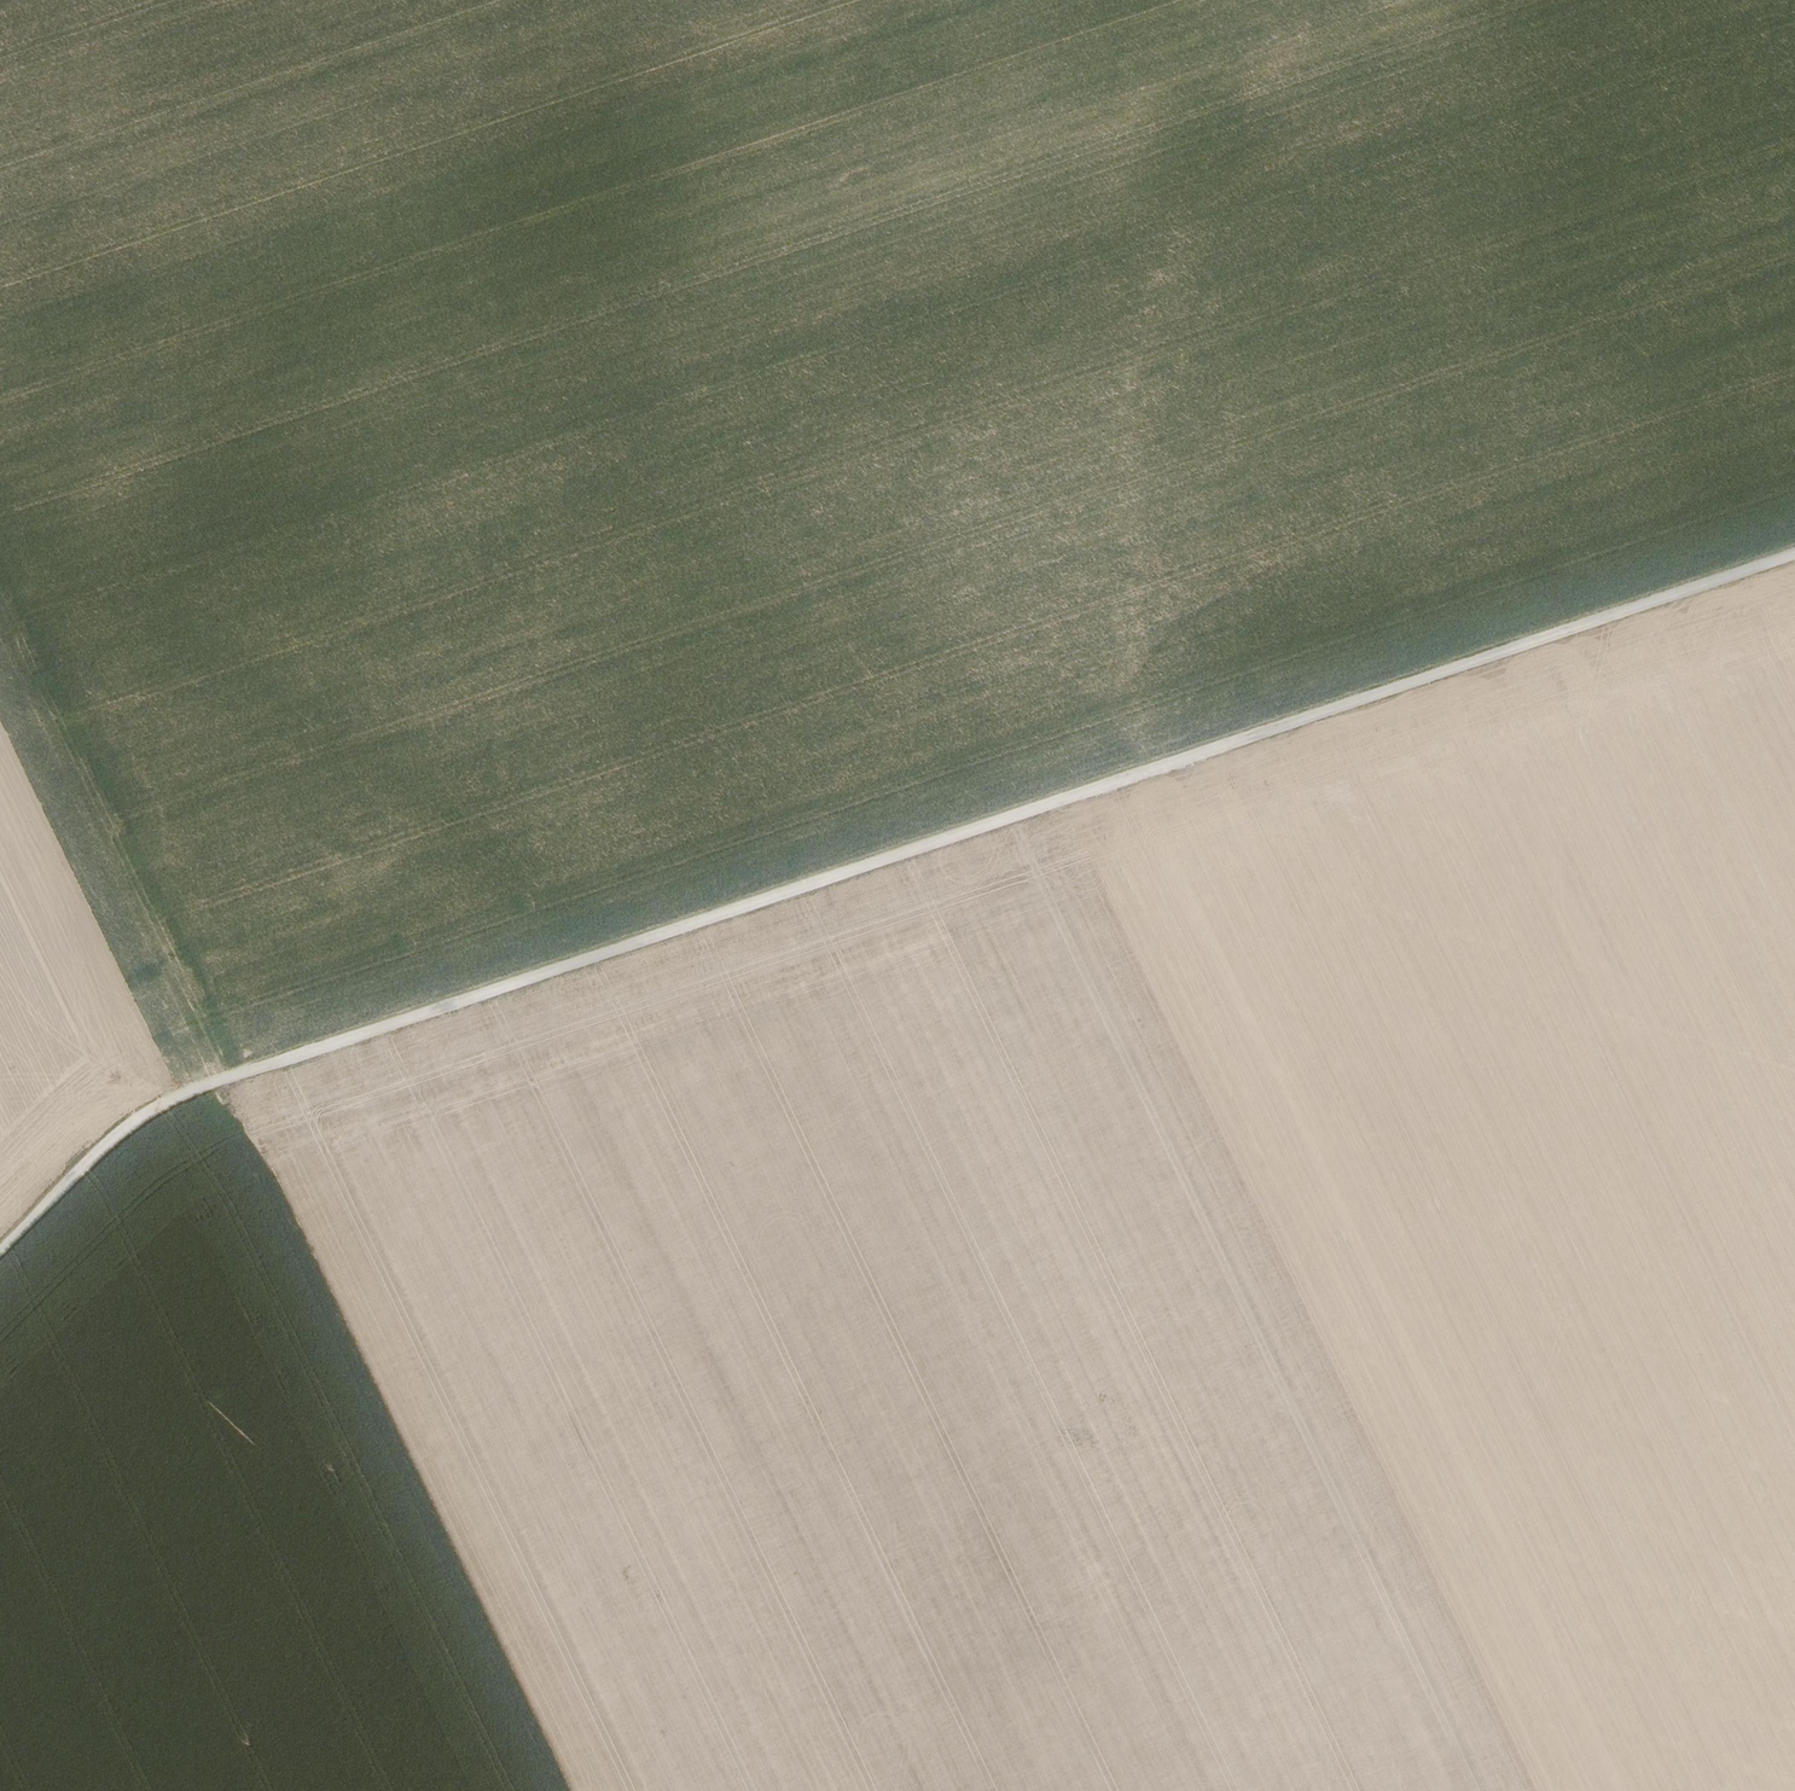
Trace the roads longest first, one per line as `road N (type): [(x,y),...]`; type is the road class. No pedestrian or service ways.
road 1 (track): [(0,1260),(124,1140),(196,1095),(1794,559)]

